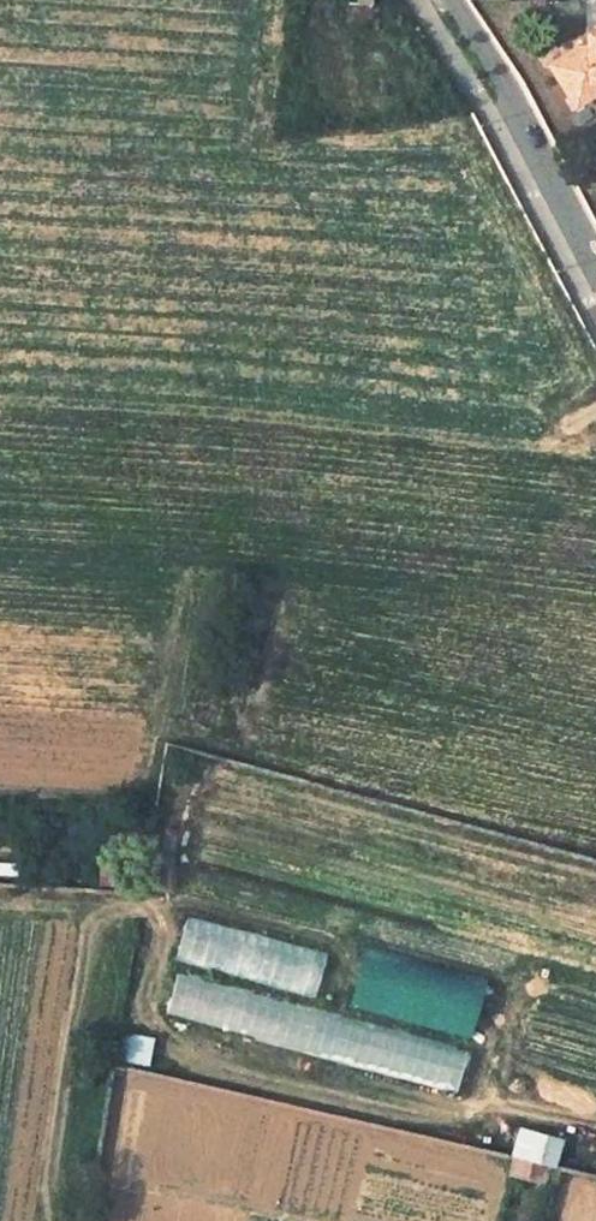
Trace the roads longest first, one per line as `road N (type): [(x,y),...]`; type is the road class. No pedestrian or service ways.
road 1 (residential): [(595,268),(504,82),(449,0)]

